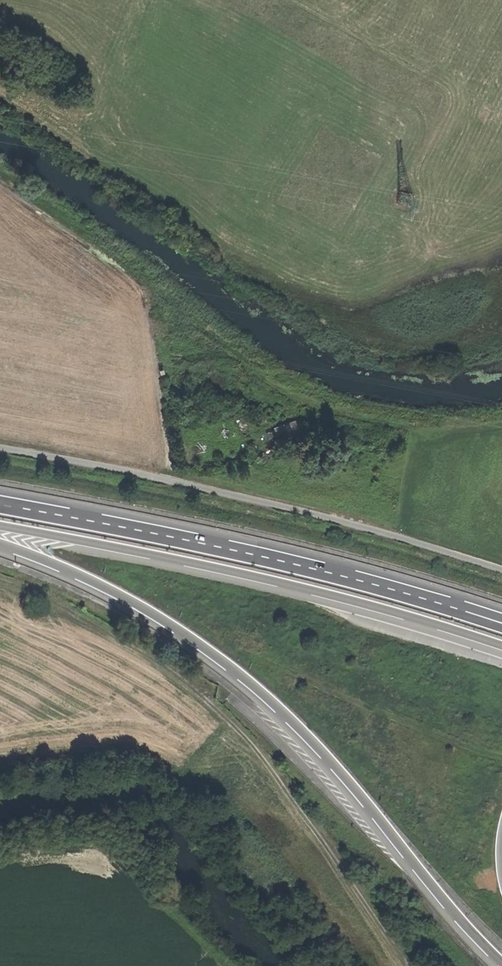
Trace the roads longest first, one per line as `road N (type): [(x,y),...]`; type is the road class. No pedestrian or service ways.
road 1 (trunk): [(0,546),(110,590),(237,673),(333,765),(501,965)]
road 2 (track): [(422,965),(226,719),(104,630),(0,581)]
road 3 (trunk): [(0,526),(325,594),(501,646)]
road 4 (trunk): [(465,611),(245,553),(0,505)]

